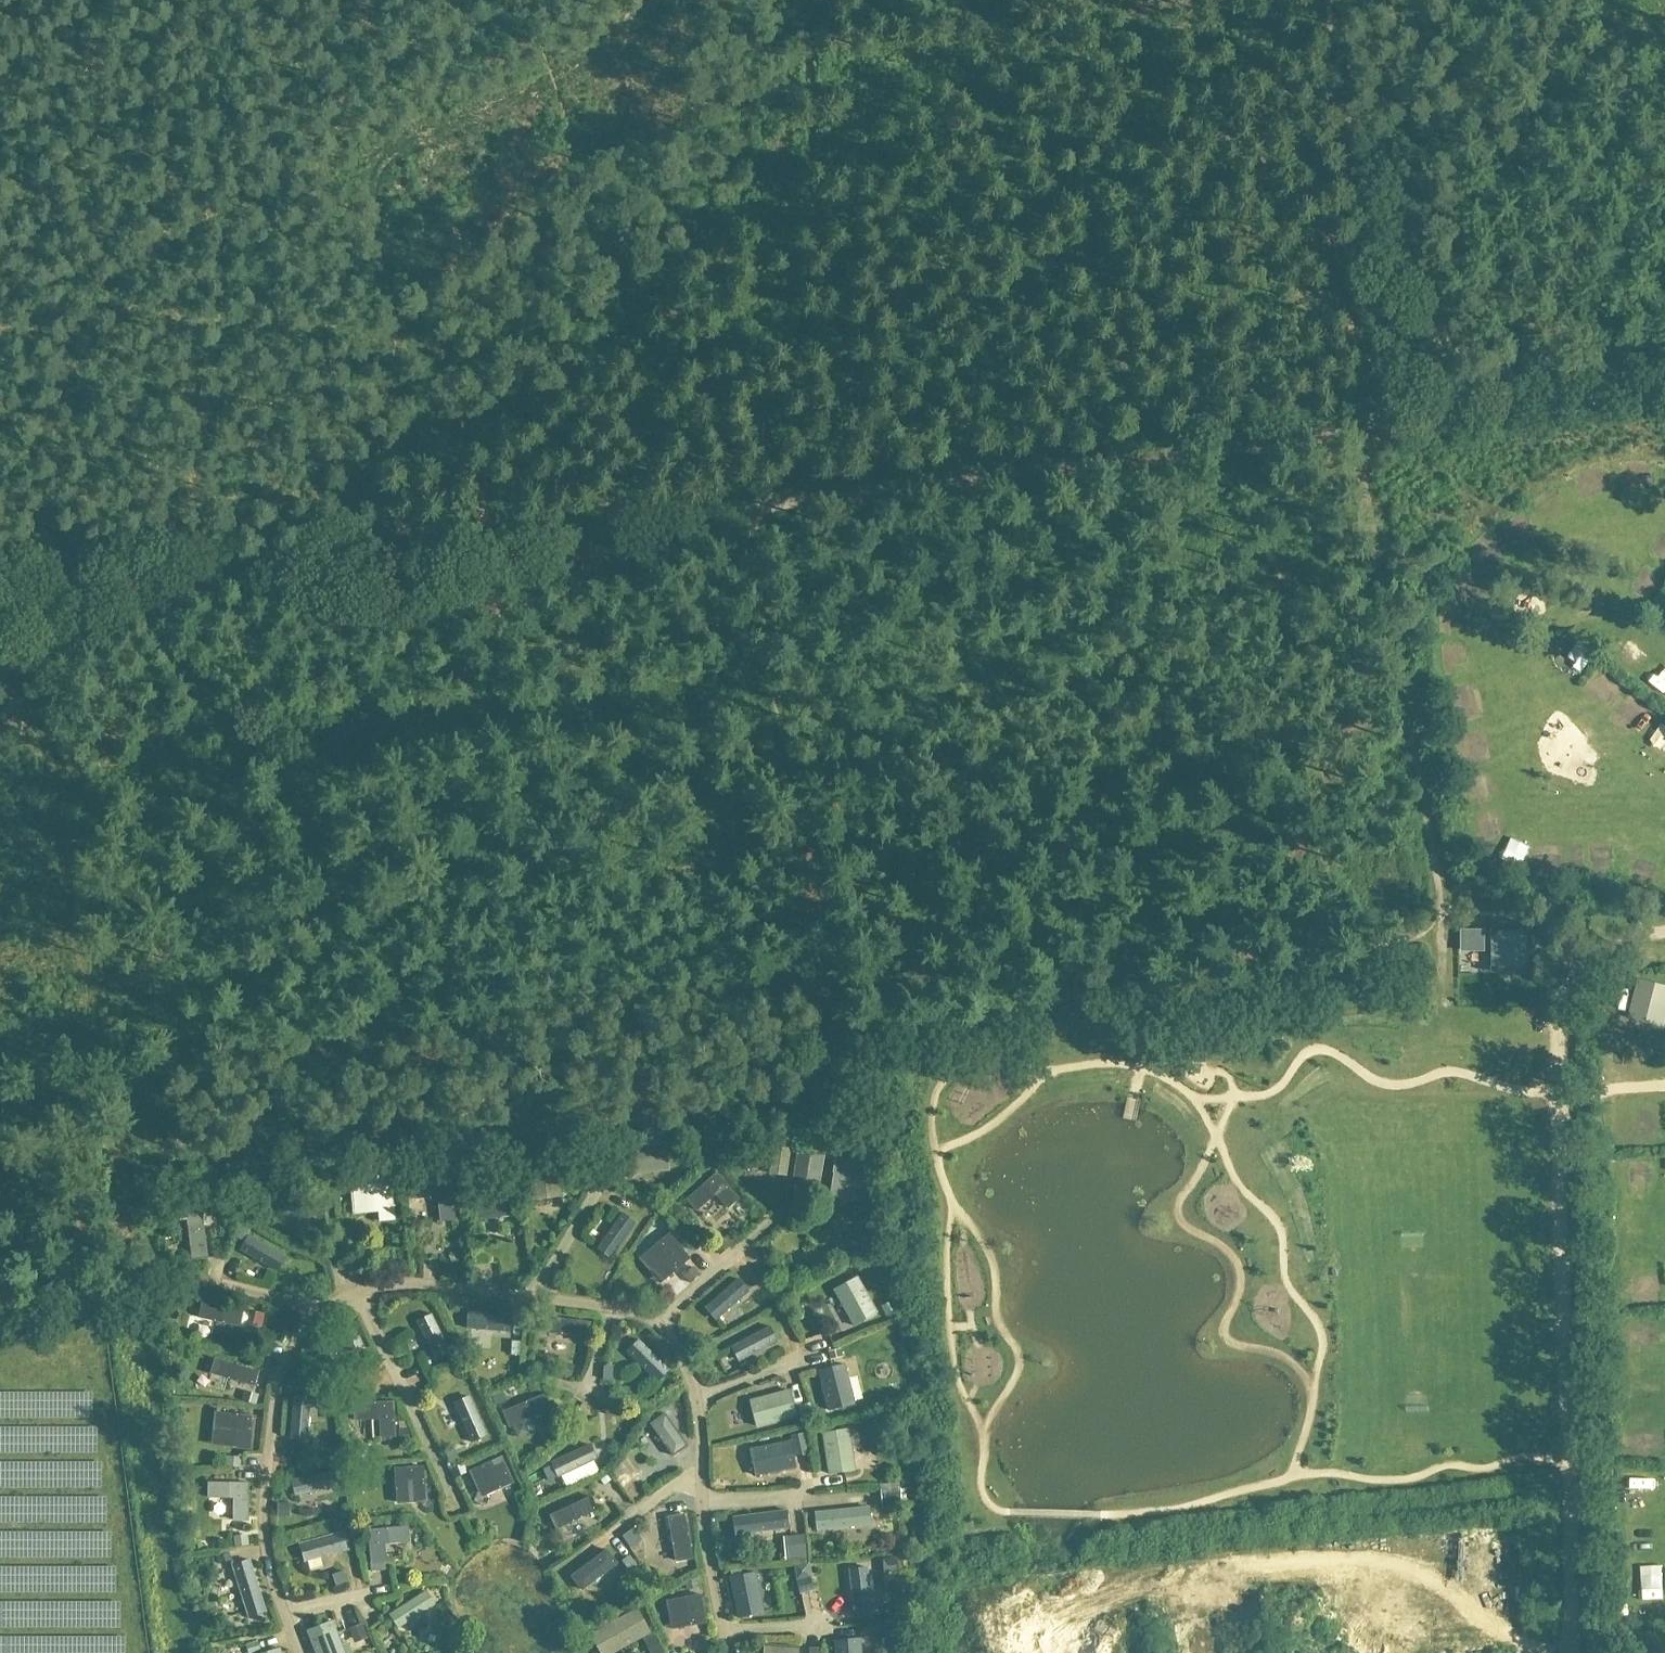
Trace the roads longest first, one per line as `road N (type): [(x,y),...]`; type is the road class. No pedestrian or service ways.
road 1 (track): [(1570,976),(1560,998),(1560,1259),(1571,1652)]
road 2 (track): [(900,488),(829,308),(799,141),(797,0)]
road 3 (track): [(1365,431),(900,488)]
road 4 (track): [(1365,431),(1398,423),(1325,0)]
road 5 (track): [(751,507),(364,557)]
road 6 (track): [(364,557),(0,603)]
road 7 (track): [(1400,712),(1380,621),(1365,431)]
road 8 (track): [(1398,423),(1664,388)]
road 9 (track): [(1441,940),(1400,712)]
road 10 (track): [(1441,940),(1449,1029),(1474,1042),(1560,1056)]
road 11 (track): [(751,507),(900,488)]

